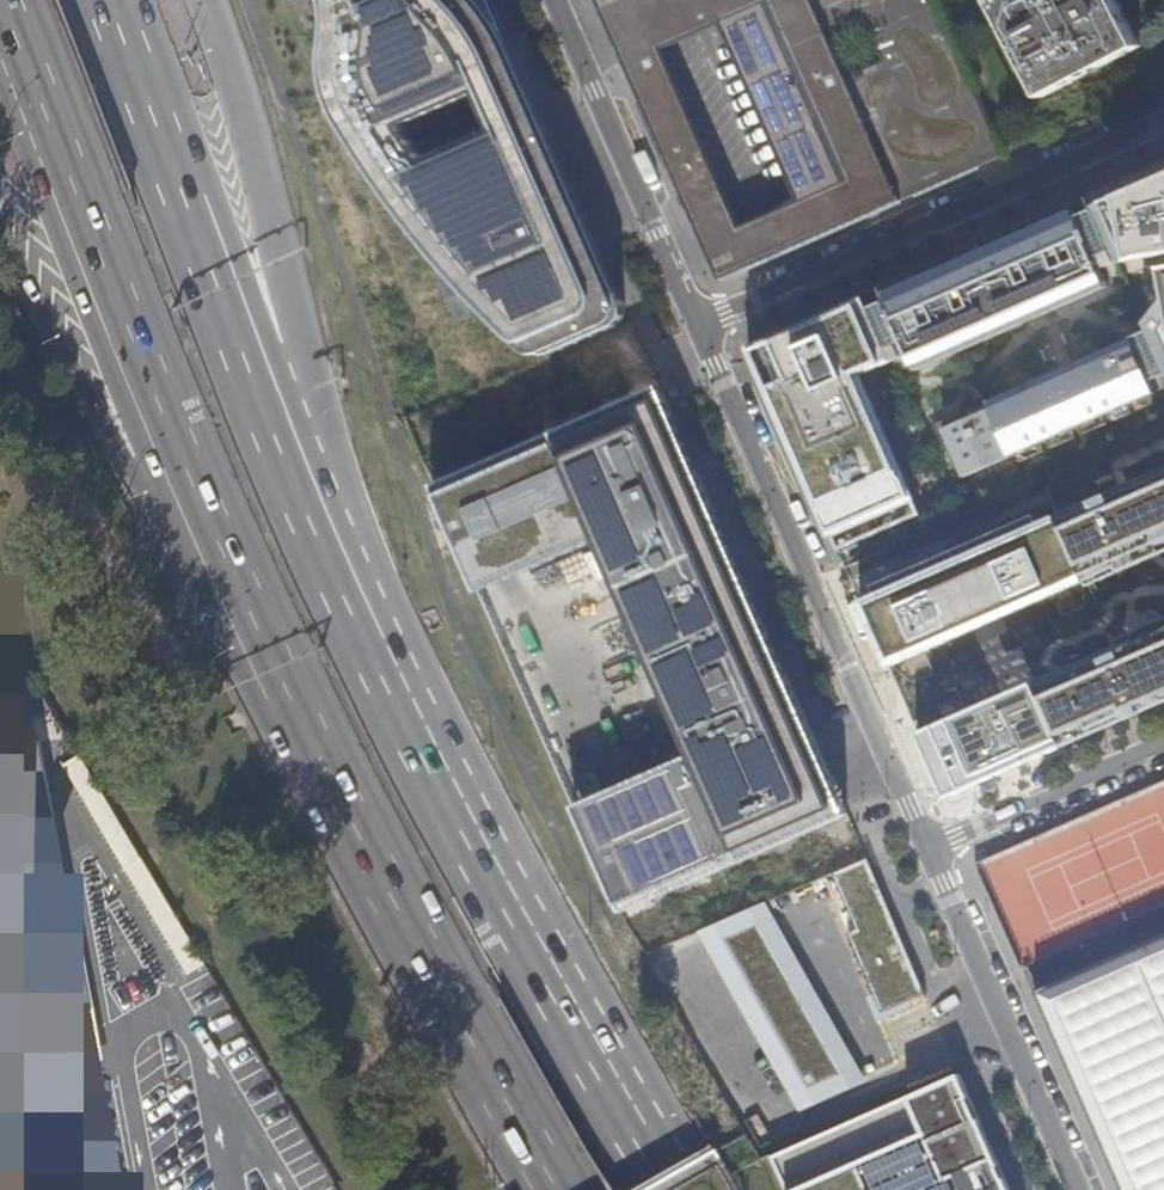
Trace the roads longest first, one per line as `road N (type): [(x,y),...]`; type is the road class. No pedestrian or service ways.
road 1 (trunk): [(672,1189),(270,418)]
road 2 (trunk): [(204,550),(339,820),(551,1189)]
road 3 (trunk): [(4,0),(204,550)]
road 4 (residential): [(698,326),(928,848)]
road 5 (residential): [(1163,122),(698,326)]
road 6 (trunk): [(270,418),(107,0)]
road 7 (trunk): [(270,418),(261,180),(198,0)]
road 8 (trunk): [(0,214),(81,406),(204,550)]
road 9 (residential): [(928,848),(1080,1189)]
road 10 (residential): [(555,0),(698,326)]
road 11 (residential): [(928,848),(1163,745)]

